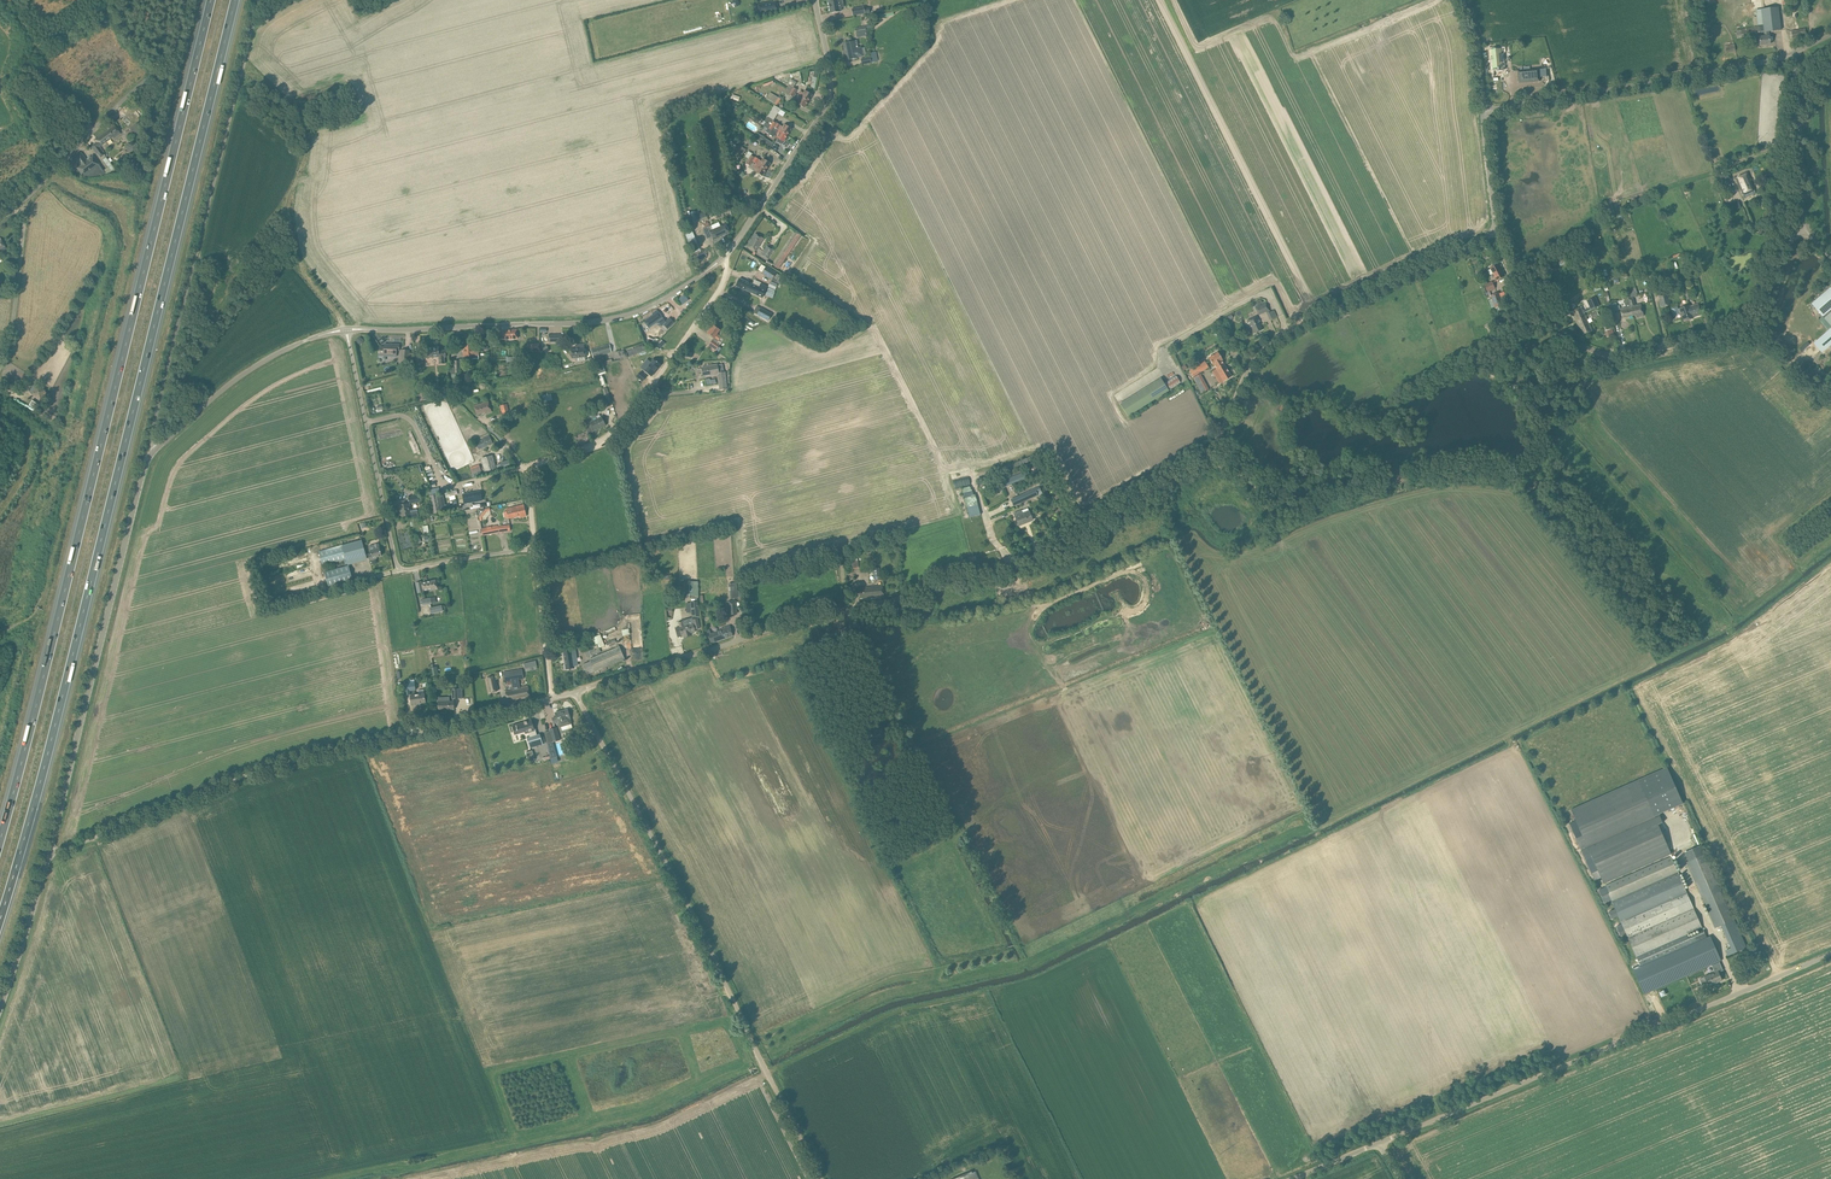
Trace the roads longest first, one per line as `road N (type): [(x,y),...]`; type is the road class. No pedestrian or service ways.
road 1 (unclassified): [(575,692),(950,577),(1045,559),(1206,454),(1272,341),(1498,232)]
road 2 (motorway): [(0,919),(236,0)]
road 3 (motorway): [(210,0),(0,826)]
road 4 (unclassified): [(820,1178),(575,692)]
road 5 (unclassified): [(50,849),(296,759),(551,699)]
road 6 (unclassified): [(1379,1143),(1830,954)]
road 7 (unclassified): [(146,456),(257,0)]
road 8 (unclassified): [(1498,232),(1512,272),(1541,308),(1580,343),(1617,355),(1745,327),(1765,304),(1785,246),(1809,229)]
road 9 (unclassified): [(50,849),(146,456)]
road 10 (unclassified): [(345,327),(612,319),(650,307),(723,258)]
road 11 (unclassified): [(535,549),(397,566),(345,327)]
road 12 (unclassified): [(1483,111),(1791,53)]
road 13 (unclassified): [(528,472),(603,437),(658,378),(722,284),(723,258)]
road 14 (unclassified): [(0,222),(171,56),(187,0)]
road 15 (unclassified): [(723,258),(828,96),(815,0)]
road 16 (unclassified): [(146,456),(251,366),(345,327)]
road 17 (track): [(0,368),(37,185)]
road 18 (unclassified): [(1809,229),(1791,53)]
road 19 (unclassified): [(0,1009),(50,849)]
road 20 (unclassified): [(551,699),(535,549)]
road 21 (unclassified): [(1498,232),(1483,111)]

